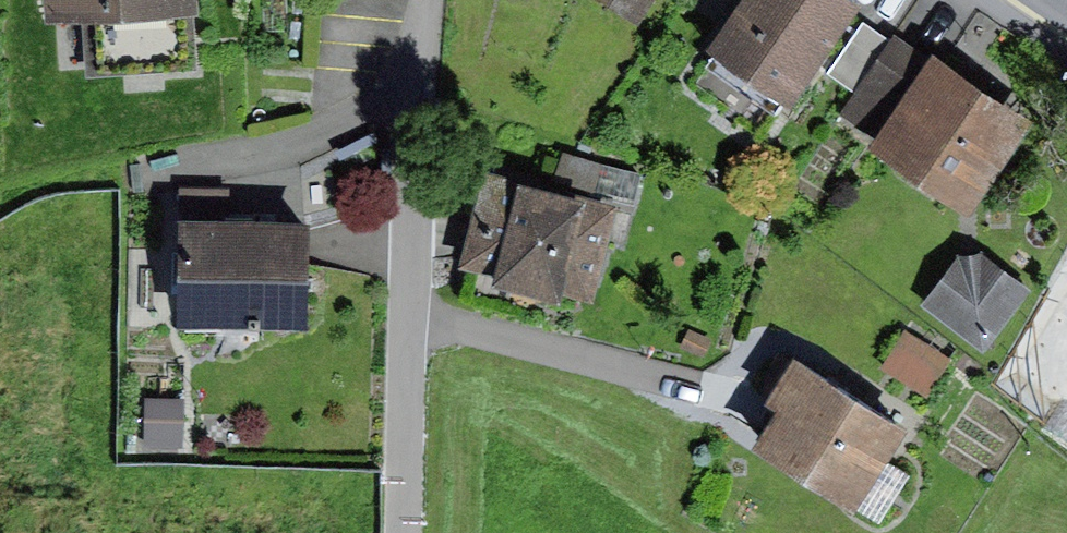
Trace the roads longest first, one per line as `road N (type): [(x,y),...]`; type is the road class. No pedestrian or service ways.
road 1 (residential): [(418,74),(404,454)]
road 2 (residential): [(418,74),(345,123),(149,171)]

